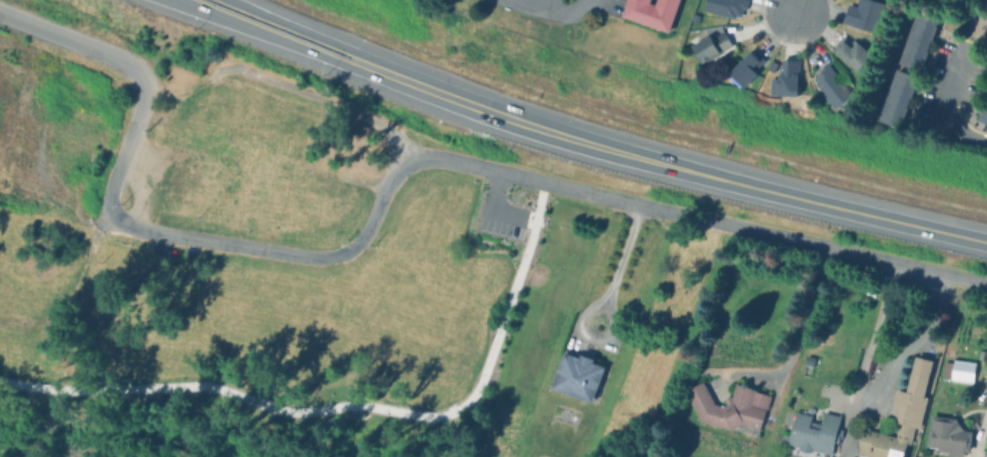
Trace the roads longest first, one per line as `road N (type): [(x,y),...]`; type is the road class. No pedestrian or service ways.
road 1 (residential): [(401,163),(447,158),(986,285)]
road 2 (trunk): [(986,244),(562,133)]
road 3 (residential): [(363,241),(349,252),(312,257),(141,228),(120,220),(110,196)]
road 4 (motorway): [(192,0),(442,91)]
road 5 (motorway): [(442,91),(237,0)]
road 6 (residential): [(401,163),(394,138),(361,112),(250,74)]
road 7 (tertiary): [(0,9),(135,64),(144,81)]
road 8 (residential): [(958,45),(940,118),(951,134),(986,142)]
road 9 (trunk): [(562,133),(442,91)]

